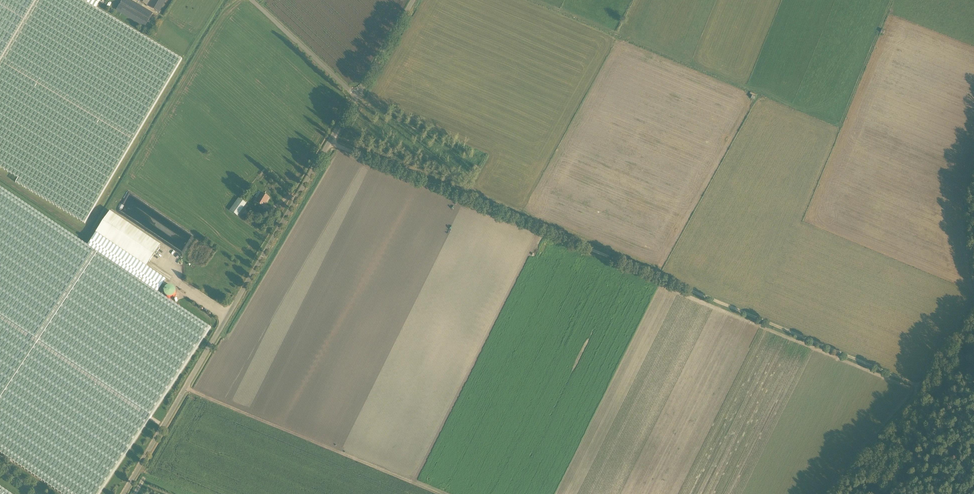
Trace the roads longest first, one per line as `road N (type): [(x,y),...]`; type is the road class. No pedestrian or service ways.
road 1 (track): [(330,142),(916,385)]
road 2 (unclassified): [(124,493),(356,97)]
road 3 (track): [(186,388),(440,493)]
road 4 (track): [(872,493),(973,330)]
road 5 (unclassified): [(356,97),(252,0)]
road 6 (track): [(916,385),(835,493)]

